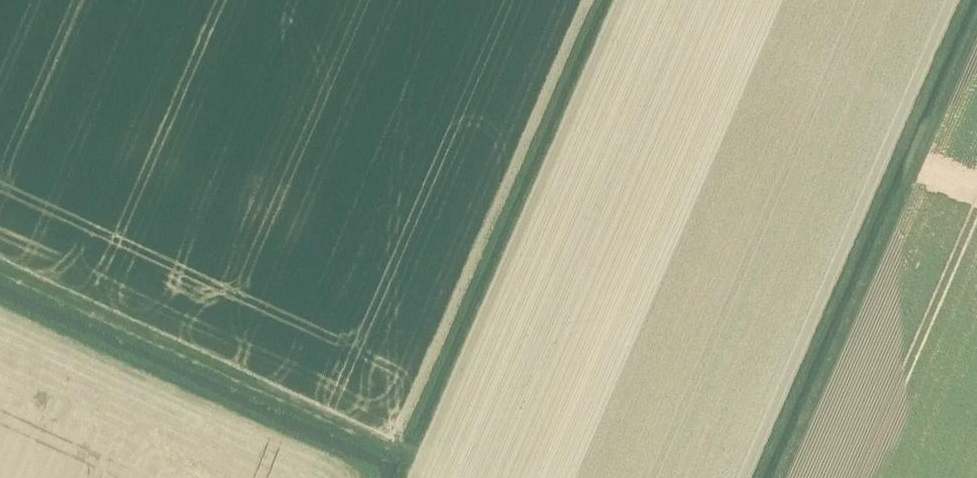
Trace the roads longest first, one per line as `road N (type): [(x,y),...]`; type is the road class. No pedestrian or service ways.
road 1 (track): [(779,477),(976,22)]
road 2 (track): [(588,0),(395,441)]
road 3 (track): [(0,259),(435,459)]

